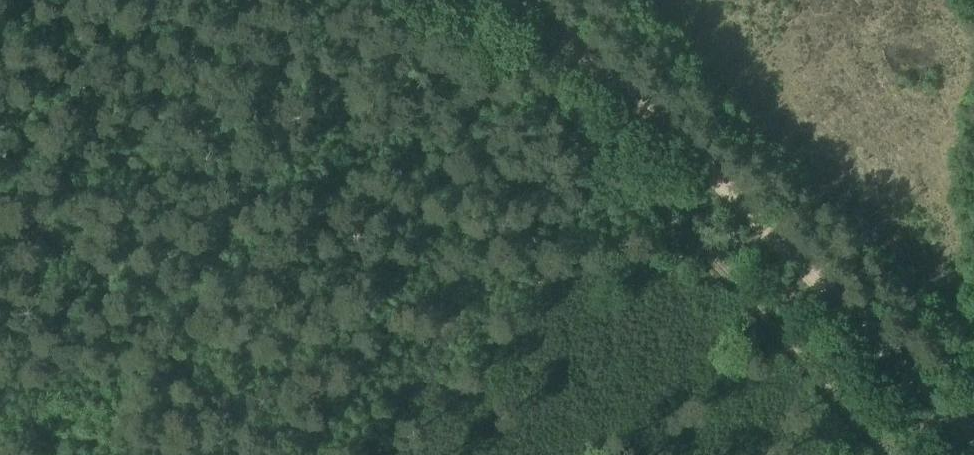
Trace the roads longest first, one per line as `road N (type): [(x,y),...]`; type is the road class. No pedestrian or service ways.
road 1 (track): [(908,454),(540,93),(348,0)]
road 2 (track): [(973,422),(534,0)]

